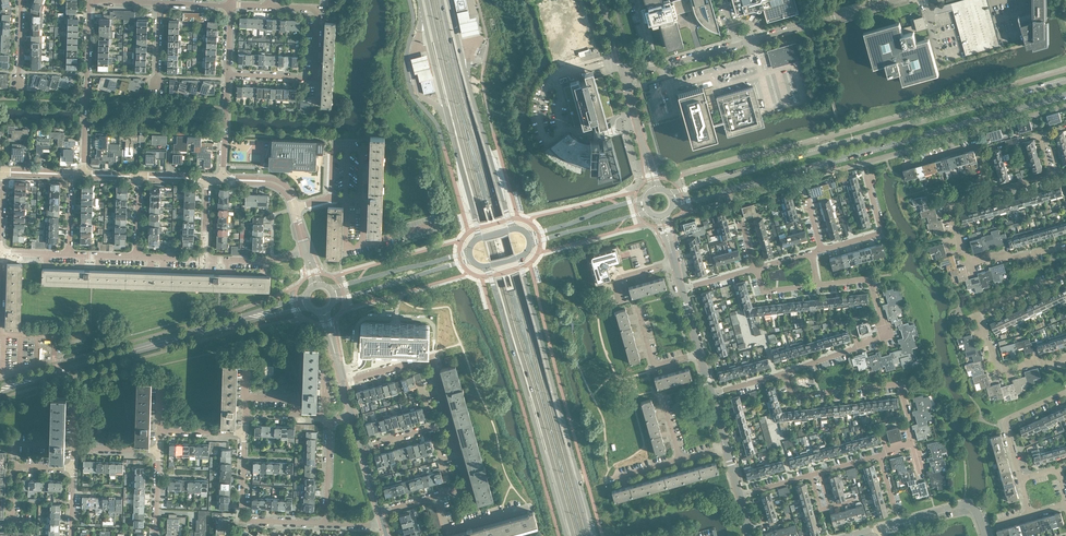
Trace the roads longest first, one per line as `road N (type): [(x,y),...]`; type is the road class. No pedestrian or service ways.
road 1 (secondary): [(426,0),(573,535)]
road 2 (secondary): [(588,535),(442,0)]
road 3 (tertiary): [(1065,82),(670,194)]
road 4 (tertiary): [(673,206),(1065,95)]
road 5 (tertiary): [(595,535),(522,257)]
road 6 (unclassified): [(624,77),(894,0)]
road 7 (tertiary): [(486,267),(566,535)]
road 8 (tertiary): [(0,391),(264,314)]
road 9 (secondary): [(420,0),(478,239)]
road 10 (secondary): [(513,228),(448,0)]
road 11 (unclassified): [(227,75),(315,79),(317,11),(270,8)]
road 12 (residential): [(912,441),(900,384),(797,397),(785,372)]
road 13 (unclassified): [(327,523),(242,520),(245,434)]
road 14 (unclassified): [(90,2),(84,173)]
road 15 (residential): [(785,372),(886,334),(872,283)]
road 16 (residential): [(449,423),(430,358),(343,383)]
road 17 (tertiary): [(469,252),(330,290)]
road 18 (tertiary): [(333,301),(471,260)]
road 19 (residential): [(1000,365),(984,317),(1065,276)]
road 20 (tertiary): [(649,196),(528,236)]
road 21 (residential): [(1022,480),(1005,423),(1065,392)]
road 22 (tertiary): [(530,245),(650,212)]
road 23 (residential): [(992,194),(977,144),(911,163)]

